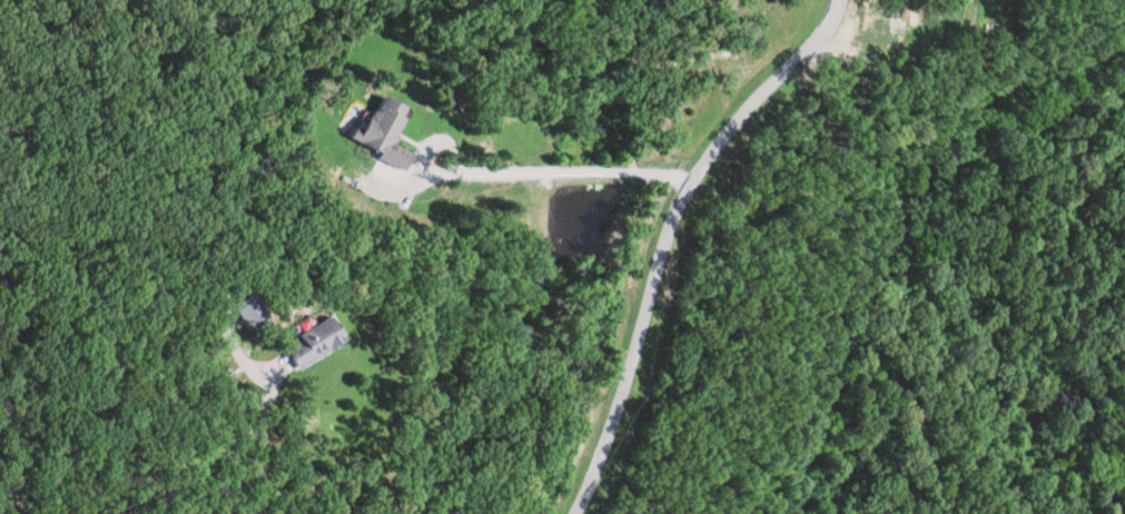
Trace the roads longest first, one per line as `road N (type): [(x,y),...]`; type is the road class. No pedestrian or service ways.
road 1 (residential): [(578,513),(663,244),(691,187),(720,141),(817,41),(833,0)]

